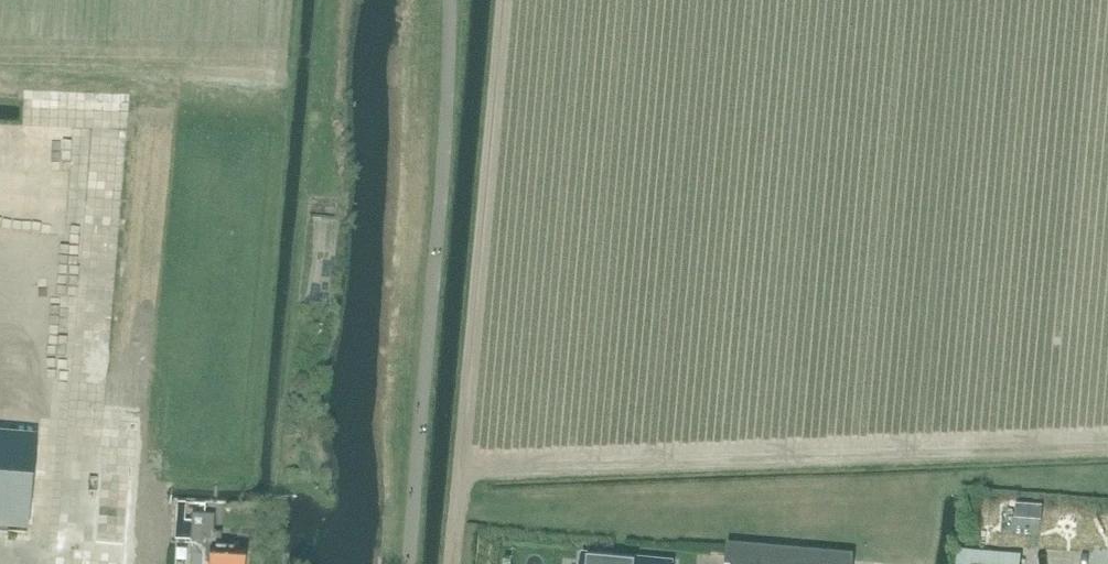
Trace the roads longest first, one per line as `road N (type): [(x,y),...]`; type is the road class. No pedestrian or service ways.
road 1 (track): [(453,563),(505,0)]

